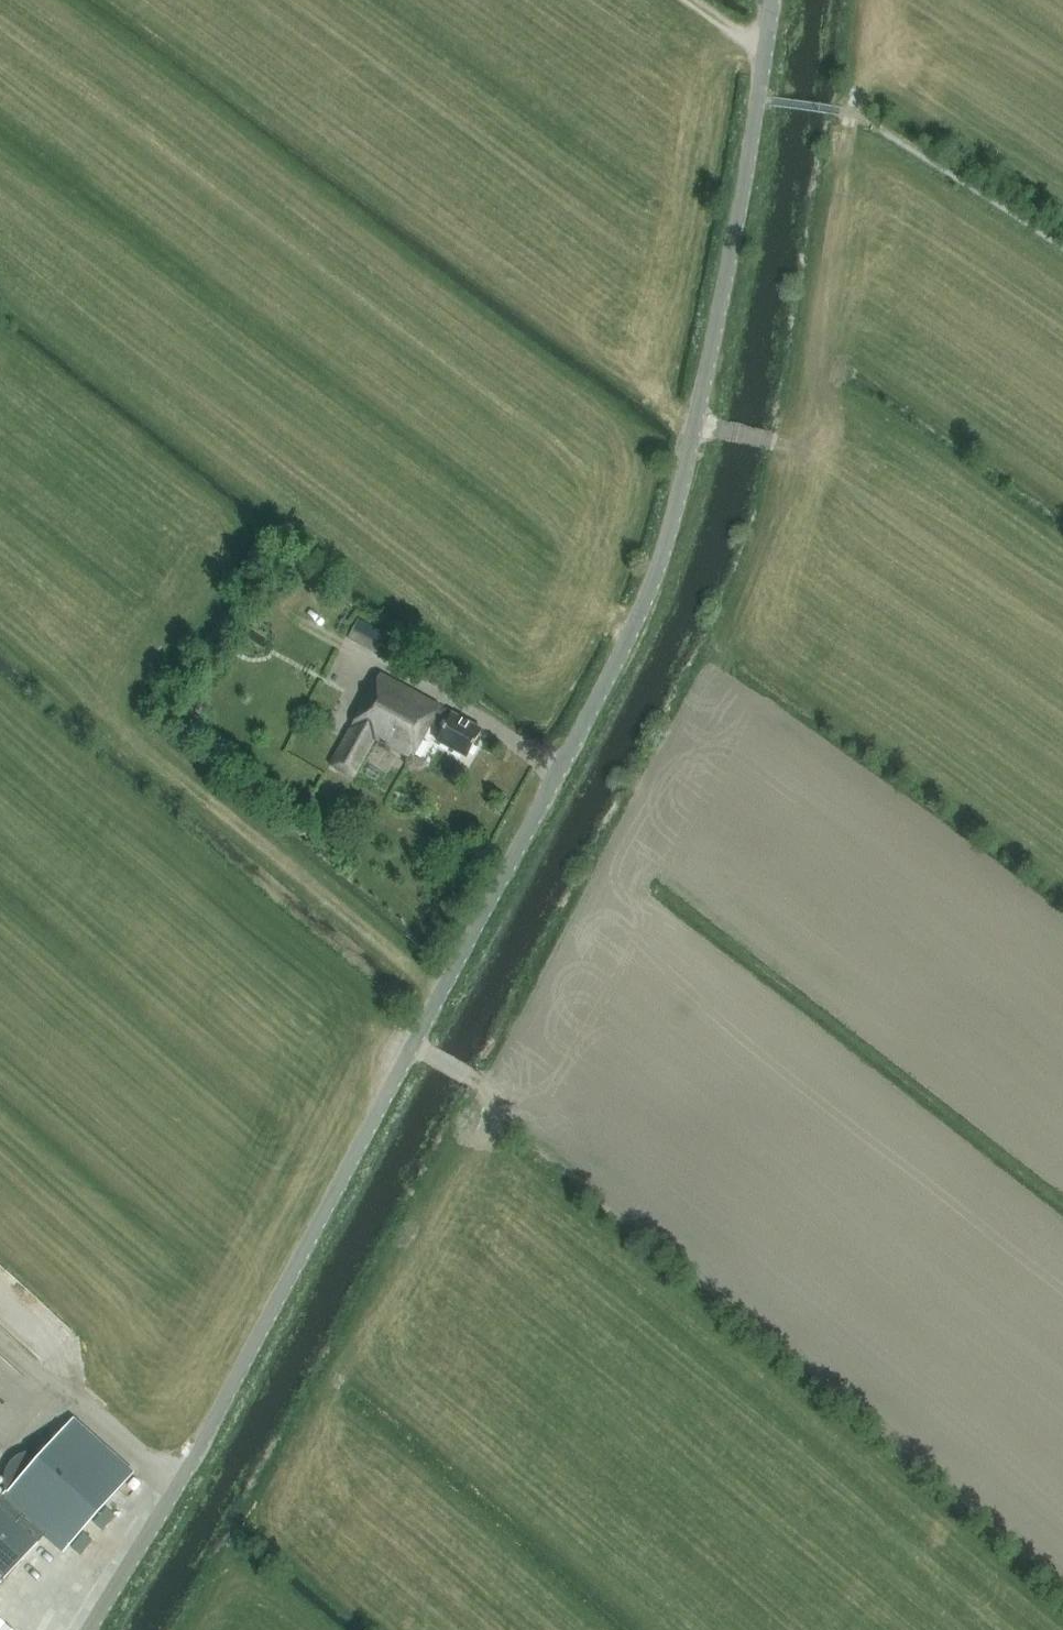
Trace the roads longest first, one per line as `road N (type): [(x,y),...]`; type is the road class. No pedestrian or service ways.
road 1 (unclassified): [(88,1629),(206,1433),(655,583),(698,424),(773,0)]

